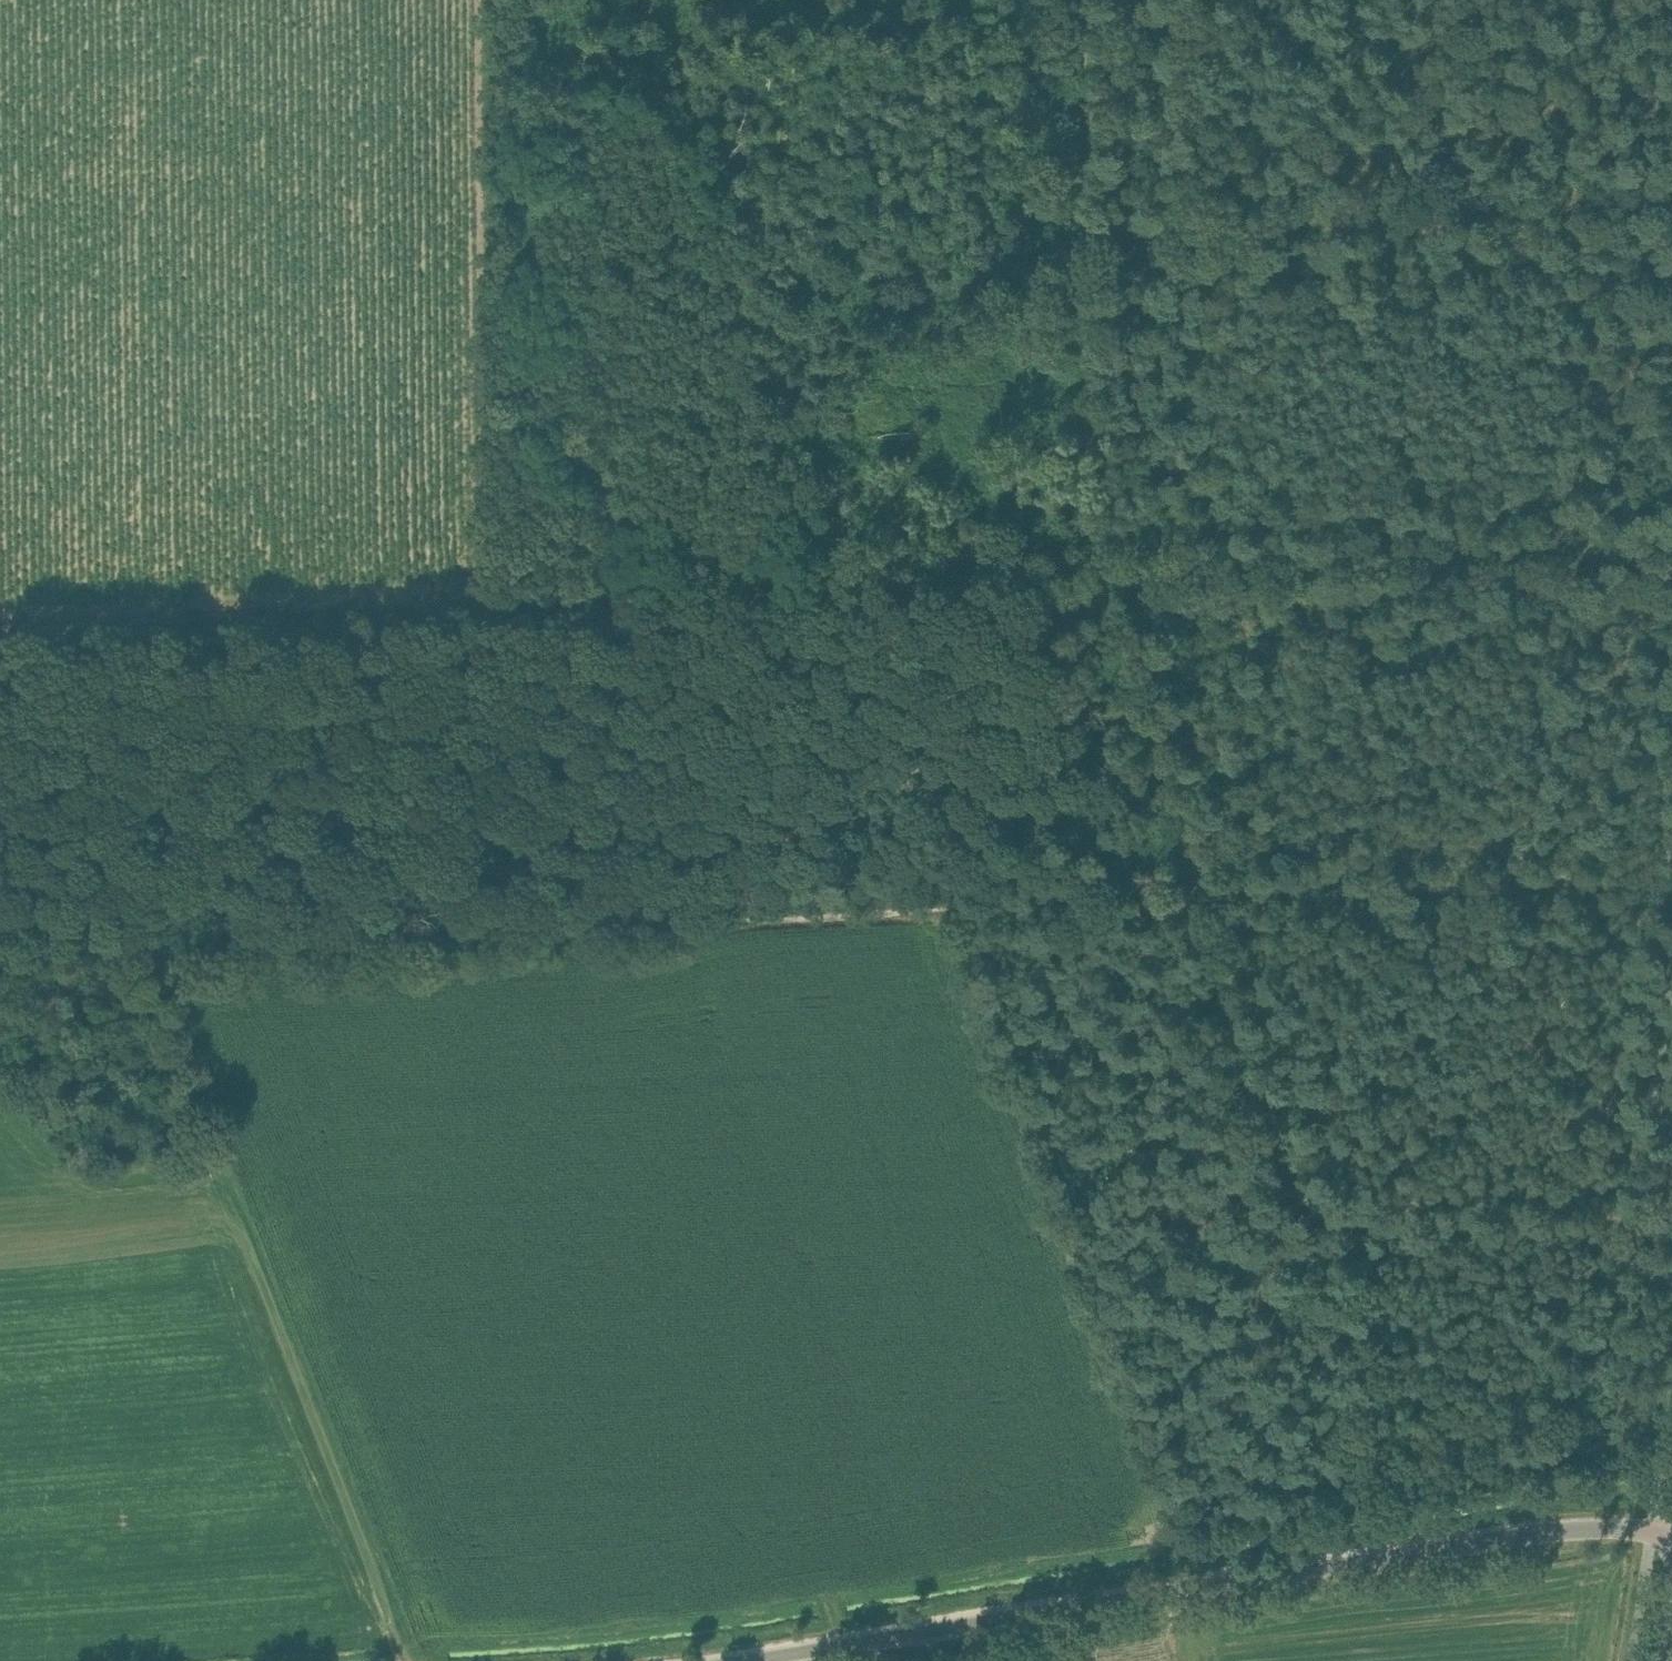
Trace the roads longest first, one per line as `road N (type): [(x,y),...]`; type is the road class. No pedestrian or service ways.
road 1 (unclassified): [(754,1660),(1542,1530),(1671,1530)]
road 2 (track): [(1411,1549),(1190,886)]

